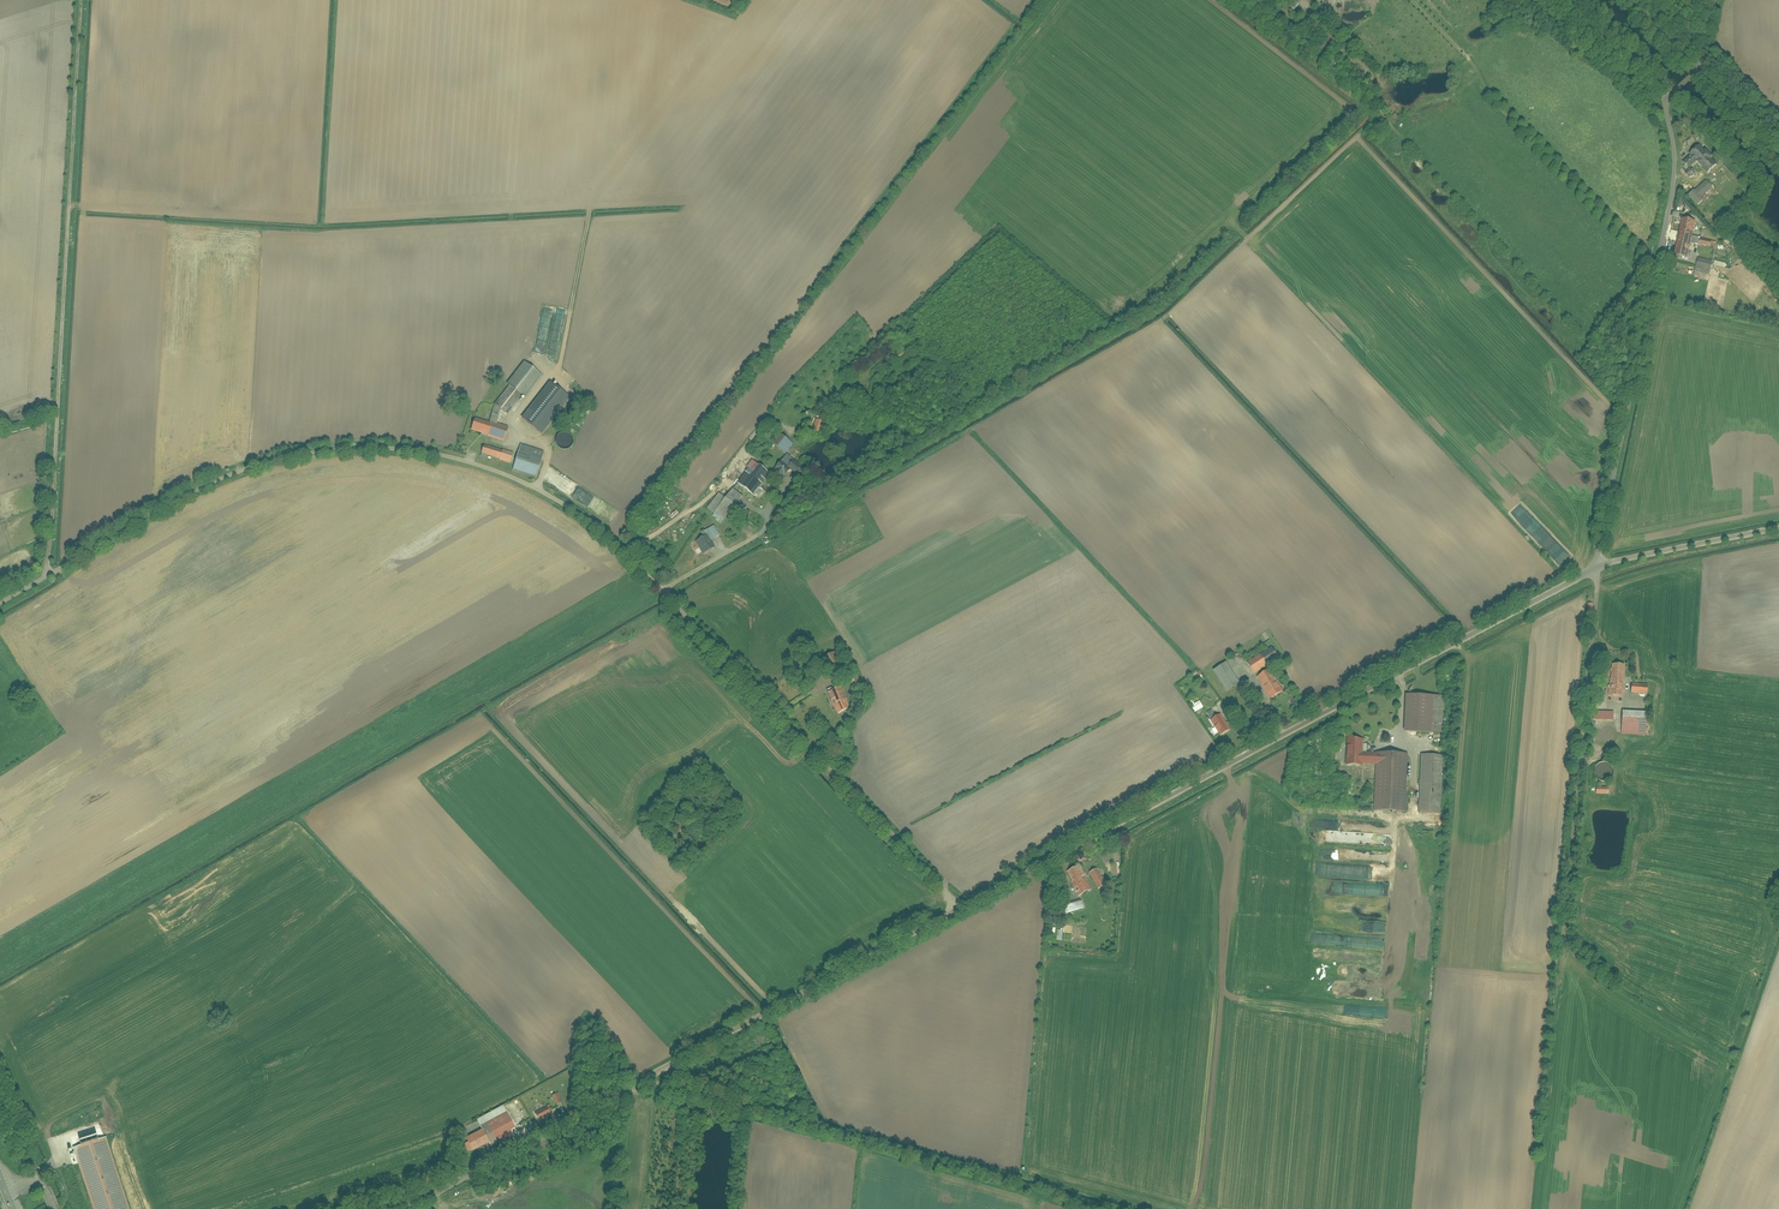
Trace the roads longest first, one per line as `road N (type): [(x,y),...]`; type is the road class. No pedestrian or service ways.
road 1 (unclassified): [(961,910),(622,551),(538,490),(470,464),(359,449),(294,456),(208,485),(0,603)]
road 2 (unclassified): [(1598,566),(961,910)]
road 3 (unclassified): [(961,910),(394,1208)]
road 4 (track): [(50,574),(83,2)]
road 5 (unclassified): [(1598,566),(1674,178),(1667,100)]
road 6 (track): [(1778,256),(1755,228),(1750,186),(1667,100)]
road 7 (unclassified): [(1778,528),(1598,566)]
road 8 (unclassified): [(1583,726),(1598,566)]
road 9 (unclassified): [(1570,0),(1667,100)]

